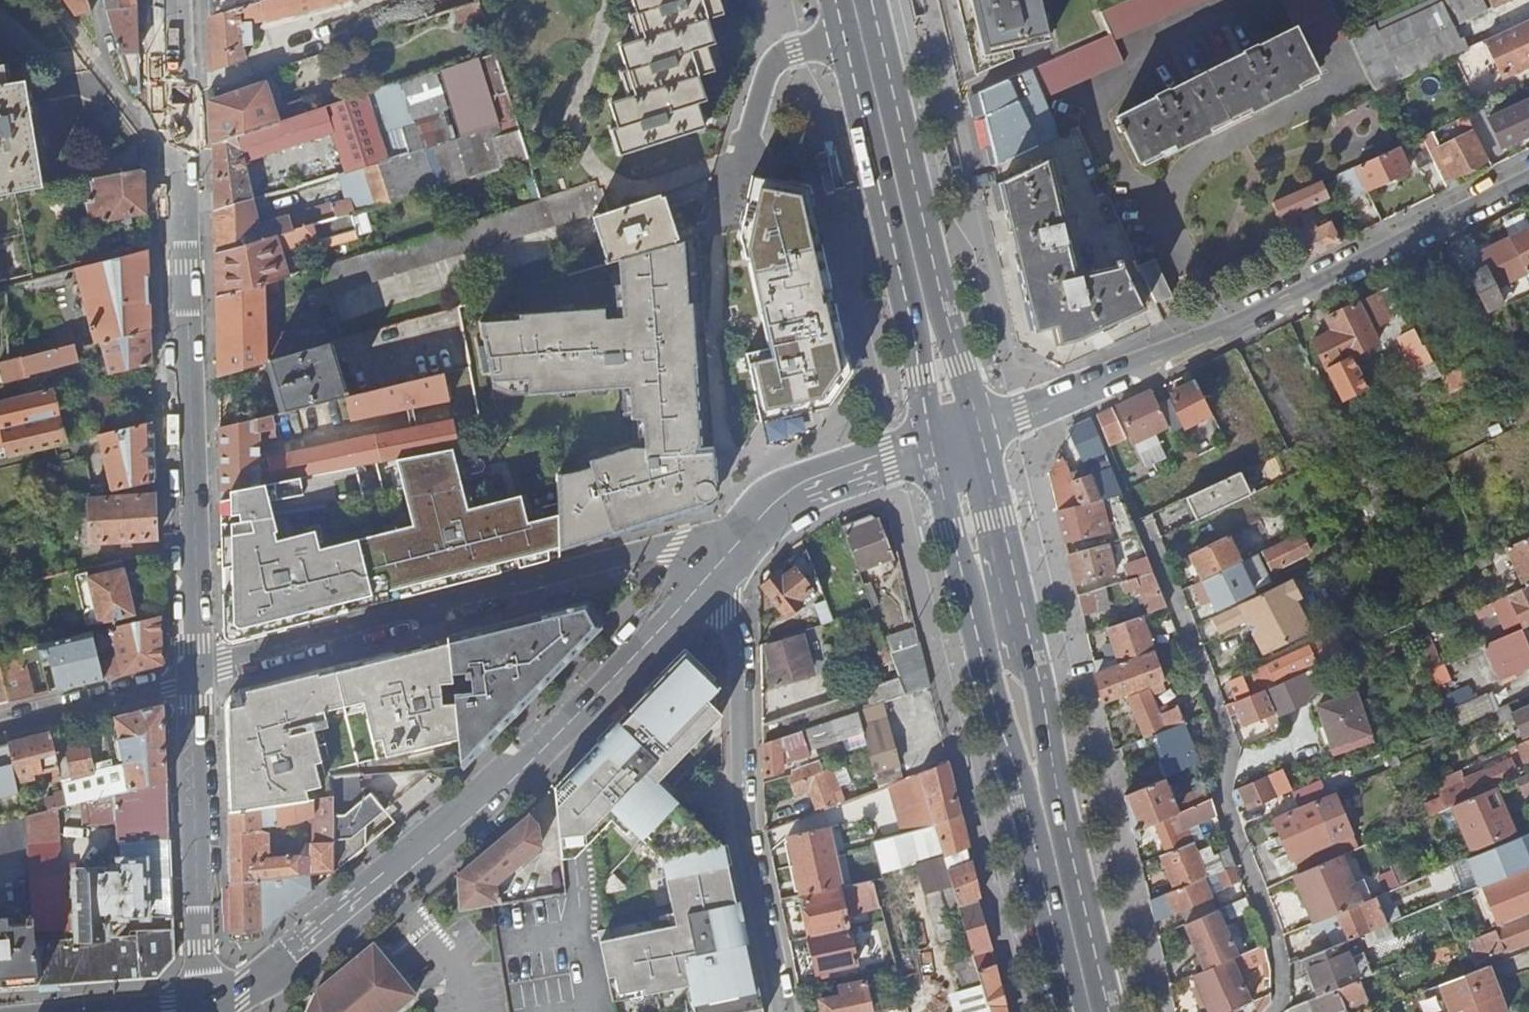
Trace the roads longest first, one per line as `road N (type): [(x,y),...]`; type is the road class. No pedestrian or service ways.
road 1 (secondary): [(207,1007),(240,994),(316,941),(535,757),(732,543)]
road 2 (residential): [(1528,178),(1240,319),(1022,416),(975,428)]
road 3 (primary): [(1107,1011),(975,428)]
road 4 (primary): [(935,439),(1072,1011)]
road 5 (residential): [(732,543),(673,549),(194,678)]
road 6 (tertiary): [(178,147),(194,678)]
road 7 (residential): [(732,543),(738,817),(783,1011)]
road 8 (primary): [(975,428),(872,0)]
road 9 (primary): [(847,36),(935,439)]
road 10 (tertiary): [(194,678),(207,1007)]
road 11 (residential): [(720,229),(777,59),(847,36)]
road 12 (secondary): [(935,439),(804,482),(732,543)]
road 13 (residential): [(194,678),(0,727)]
road 14 (residential): [(178,147),(144,133),(113,106),(94,57),(55,0)]
road 15 (tertiary): [(175,0),(178,147)]

